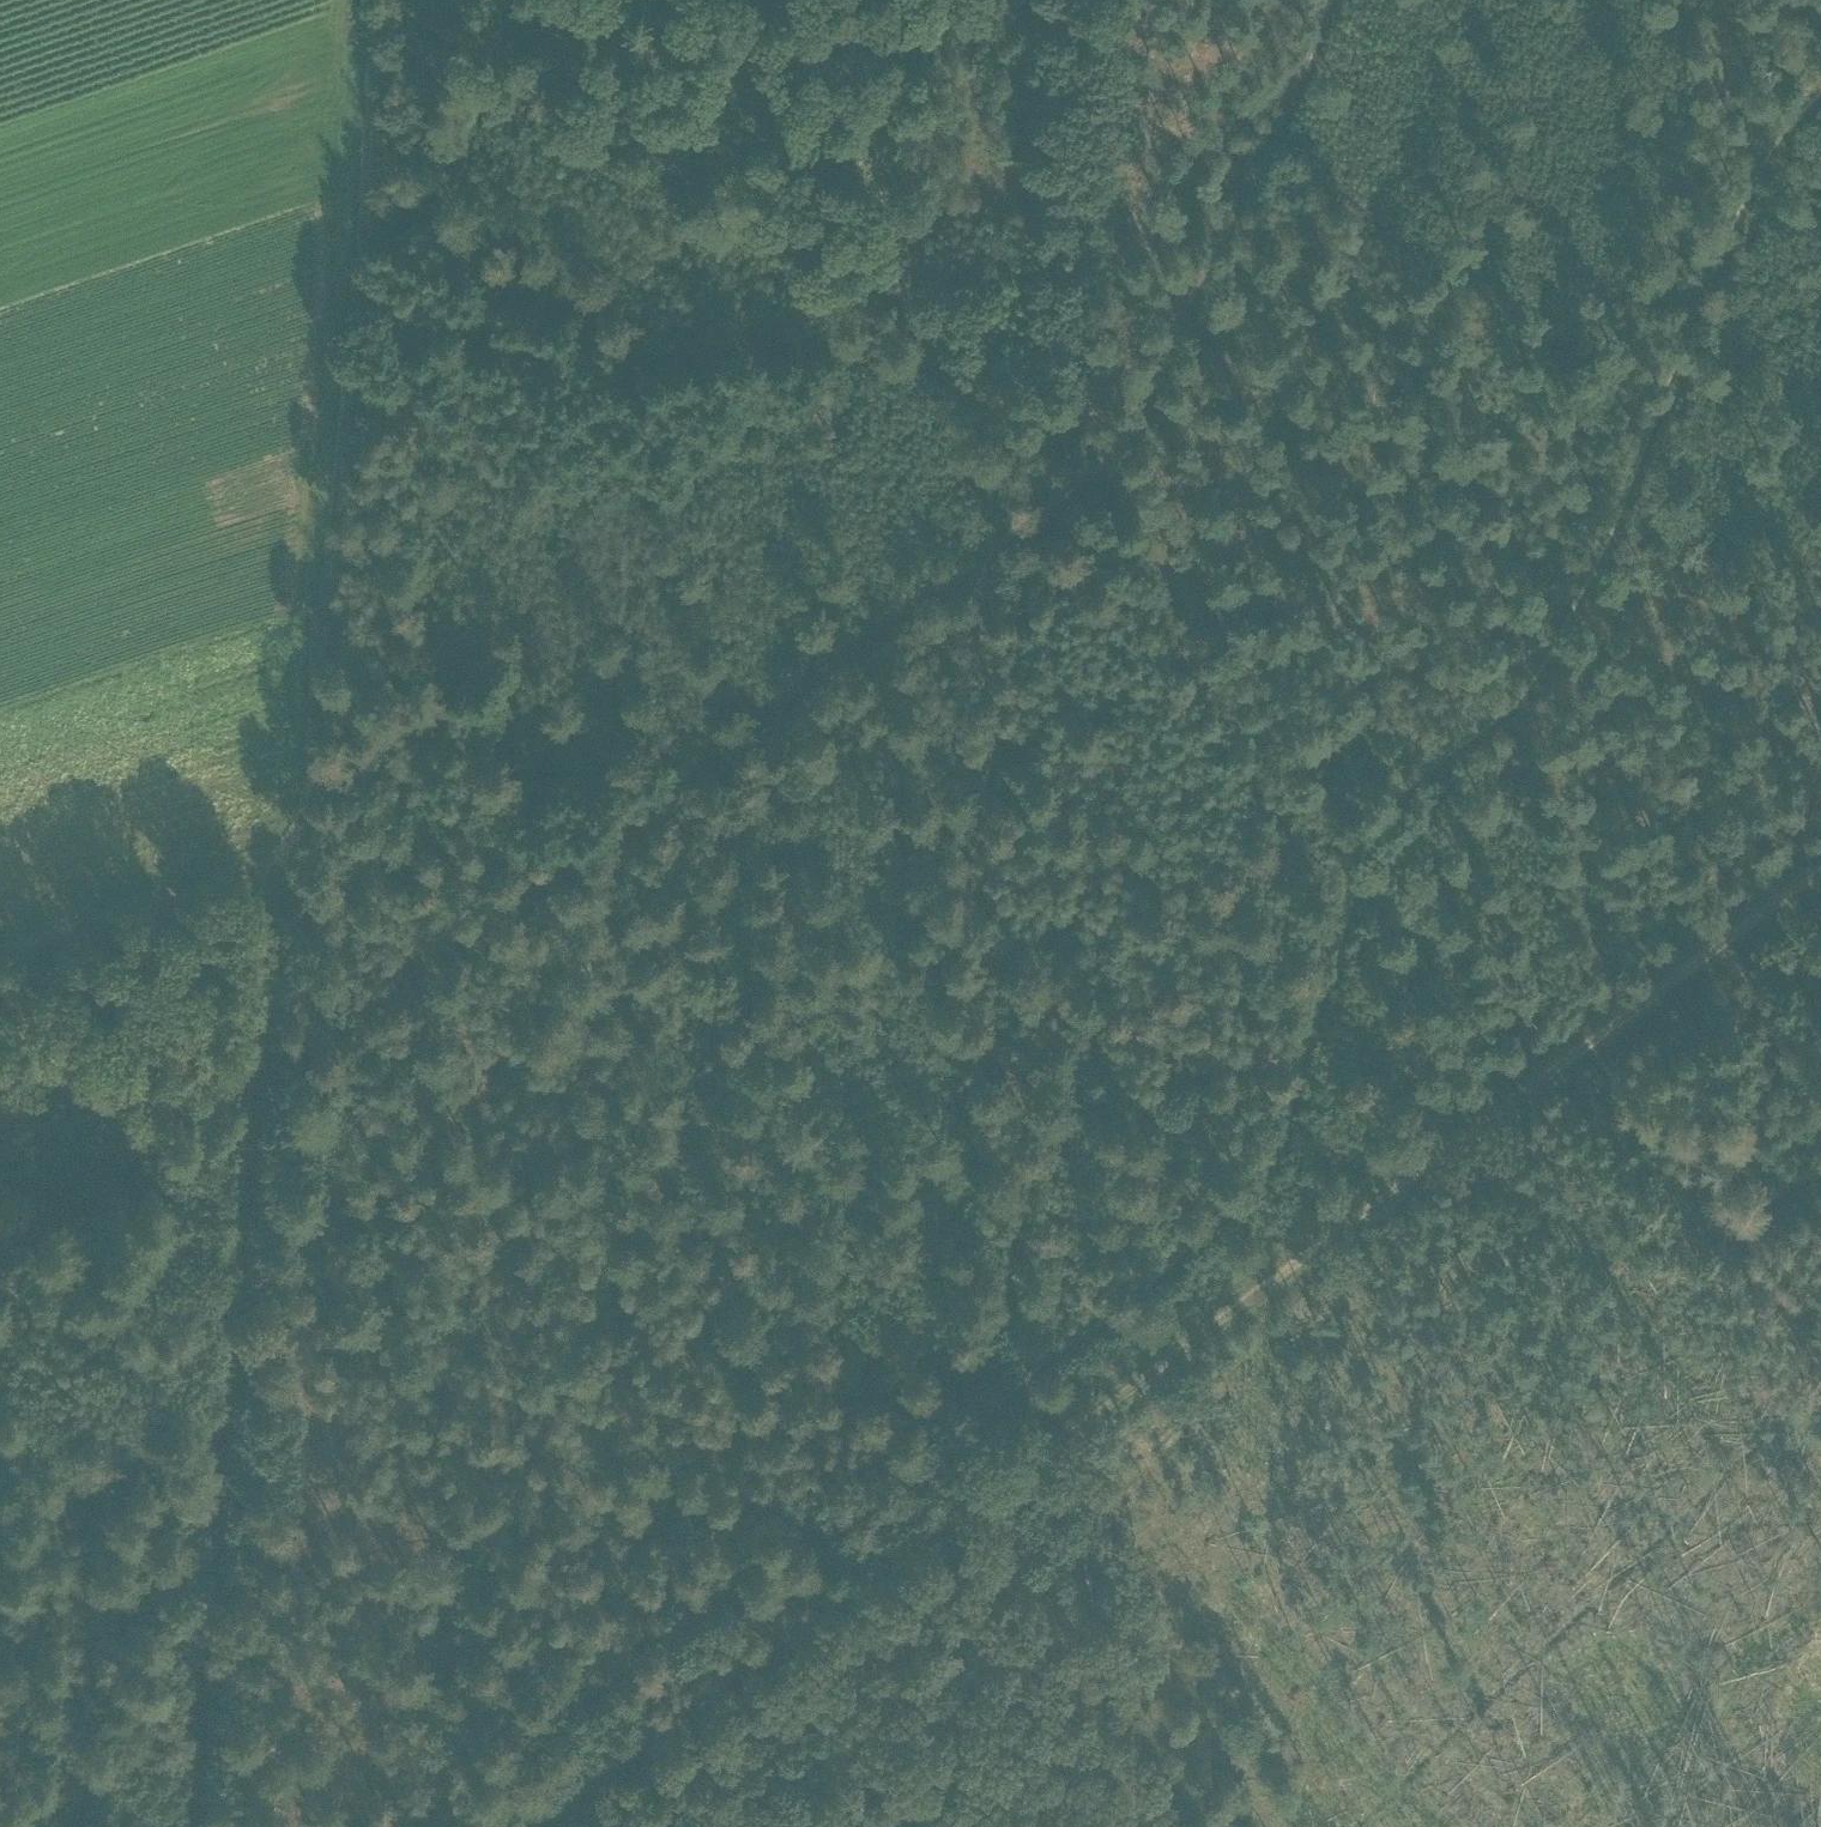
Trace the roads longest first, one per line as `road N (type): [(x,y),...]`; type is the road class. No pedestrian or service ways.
road 1 (track): [(1820,875),(543,1826)]
road 2 (track): [(284,851),(298,831),(372,0)]
road 3 (track): [(252,1050),(216,1459)]
road 4 (track): [(216,1459),(172,1826)]
road 5 (track): [(284,851),(0,946)]
road 6 (track): [(216,1459),(0,1574)]
road 7 (track): [(252,1050),(284,851)]

